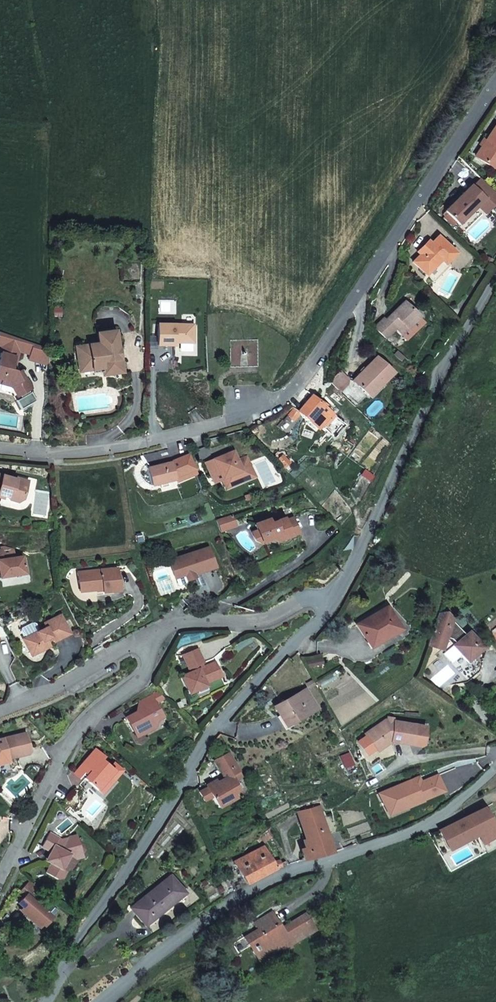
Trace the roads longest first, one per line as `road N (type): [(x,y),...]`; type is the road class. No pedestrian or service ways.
road 1 (unclassified): [(495,79),(285,396),(222,425),(128,447),(0,448)]
road 2 (unclassified): [(331,602),(243,692),(46,1001)]
road 3 (residential): [(105,1001),(156,952),(283,871),(406,837),(457,807),(495,768)]
road 4 (unclassified): [(495,268),(432,379),(331,602)]
road 5 (residential): [(0,882),(66,745),(143,676),(153,631)]
road 6 (residential): [(331,602),(311,598),(260,621),(185,622),(153,631)]
road 7 (residential): [(153,631),(88,672),(0,711)]

